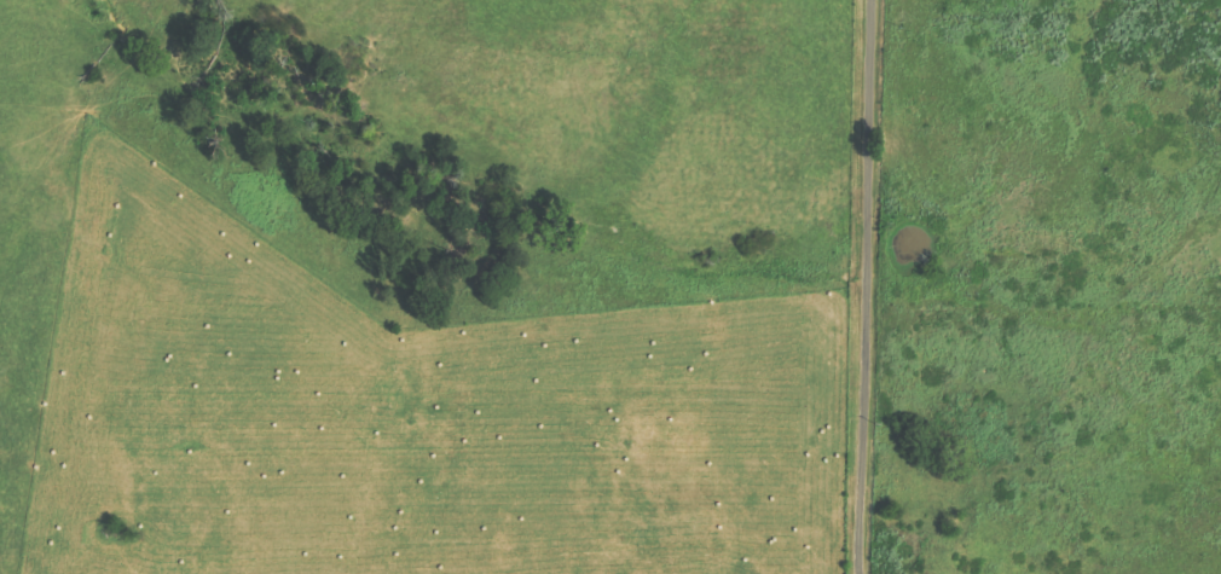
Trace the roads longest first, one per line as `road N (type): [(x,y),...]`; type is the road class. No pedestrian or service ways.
road 1 (residential): [(869,0),(859,573)]

